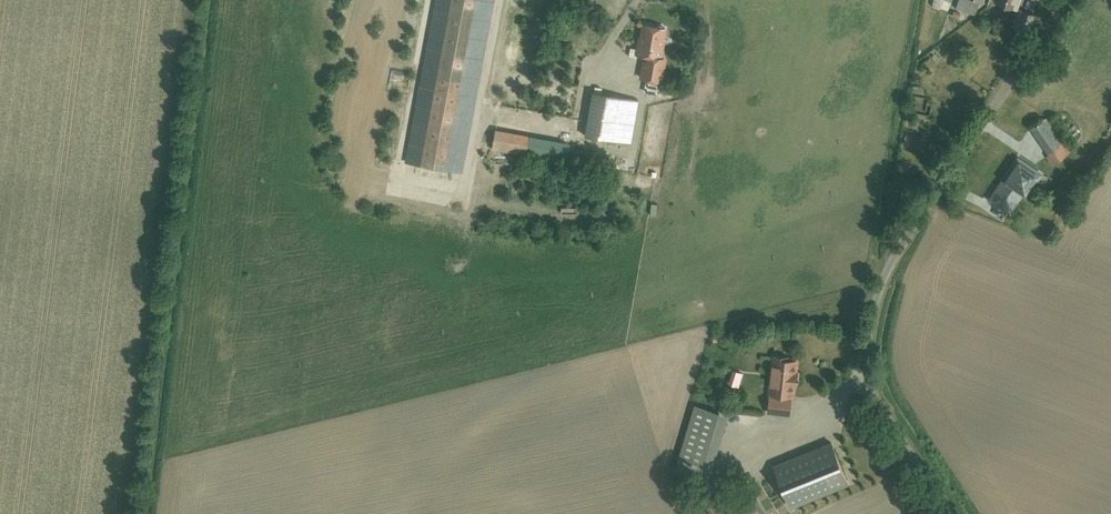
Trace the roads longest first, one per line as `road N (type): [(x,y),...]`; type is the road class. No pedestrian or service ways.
road 1 (residential): [(952,513),(863,374),(882,267),(1068,0)]
road 2 (track): [(189,0),(156,218),(140,225),(11,187),(0,190)]

